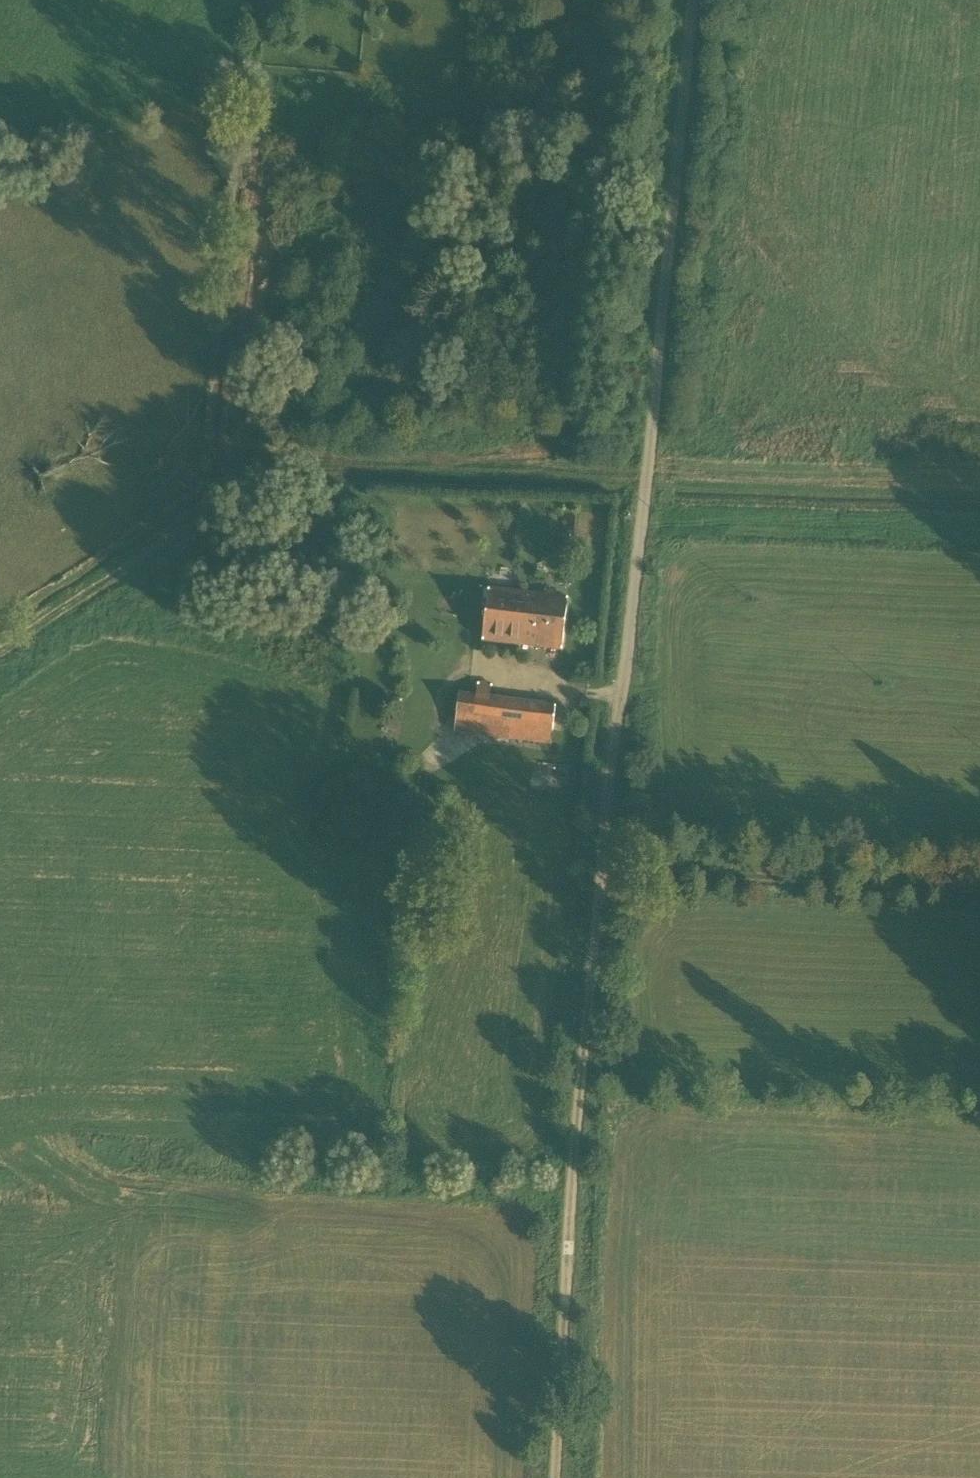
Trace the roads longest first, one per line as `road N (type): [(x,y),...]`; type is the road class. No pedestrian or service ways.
road 1 (unclassified): [(602,869),(695,0)]
road 2 (track): [(560,1477),(571,1176),(602,869)]

